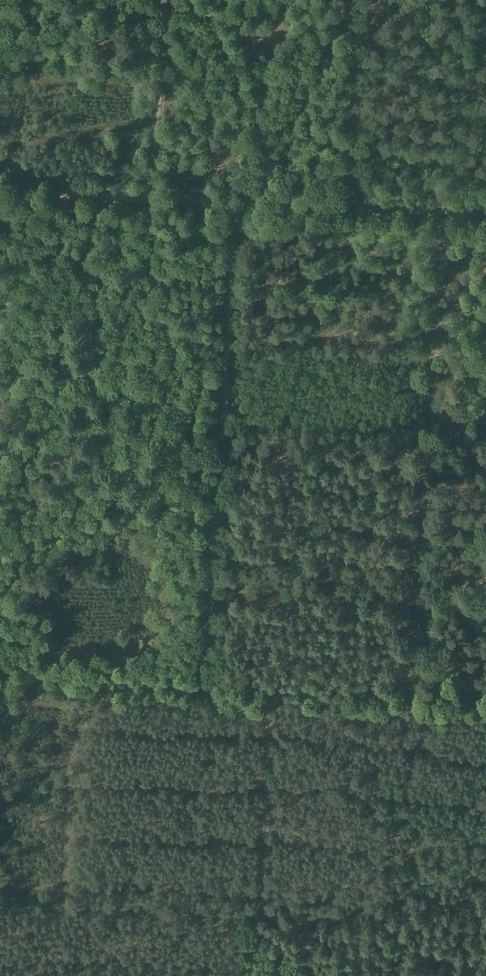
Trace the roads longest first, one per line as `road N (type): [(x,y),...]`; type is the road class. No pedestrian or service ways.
road 1 (track): [(485,213),(228,201)]
road 2 (track): [(131,197),(161,0)]
road 3 (track): [(131,197),(0,194)]

